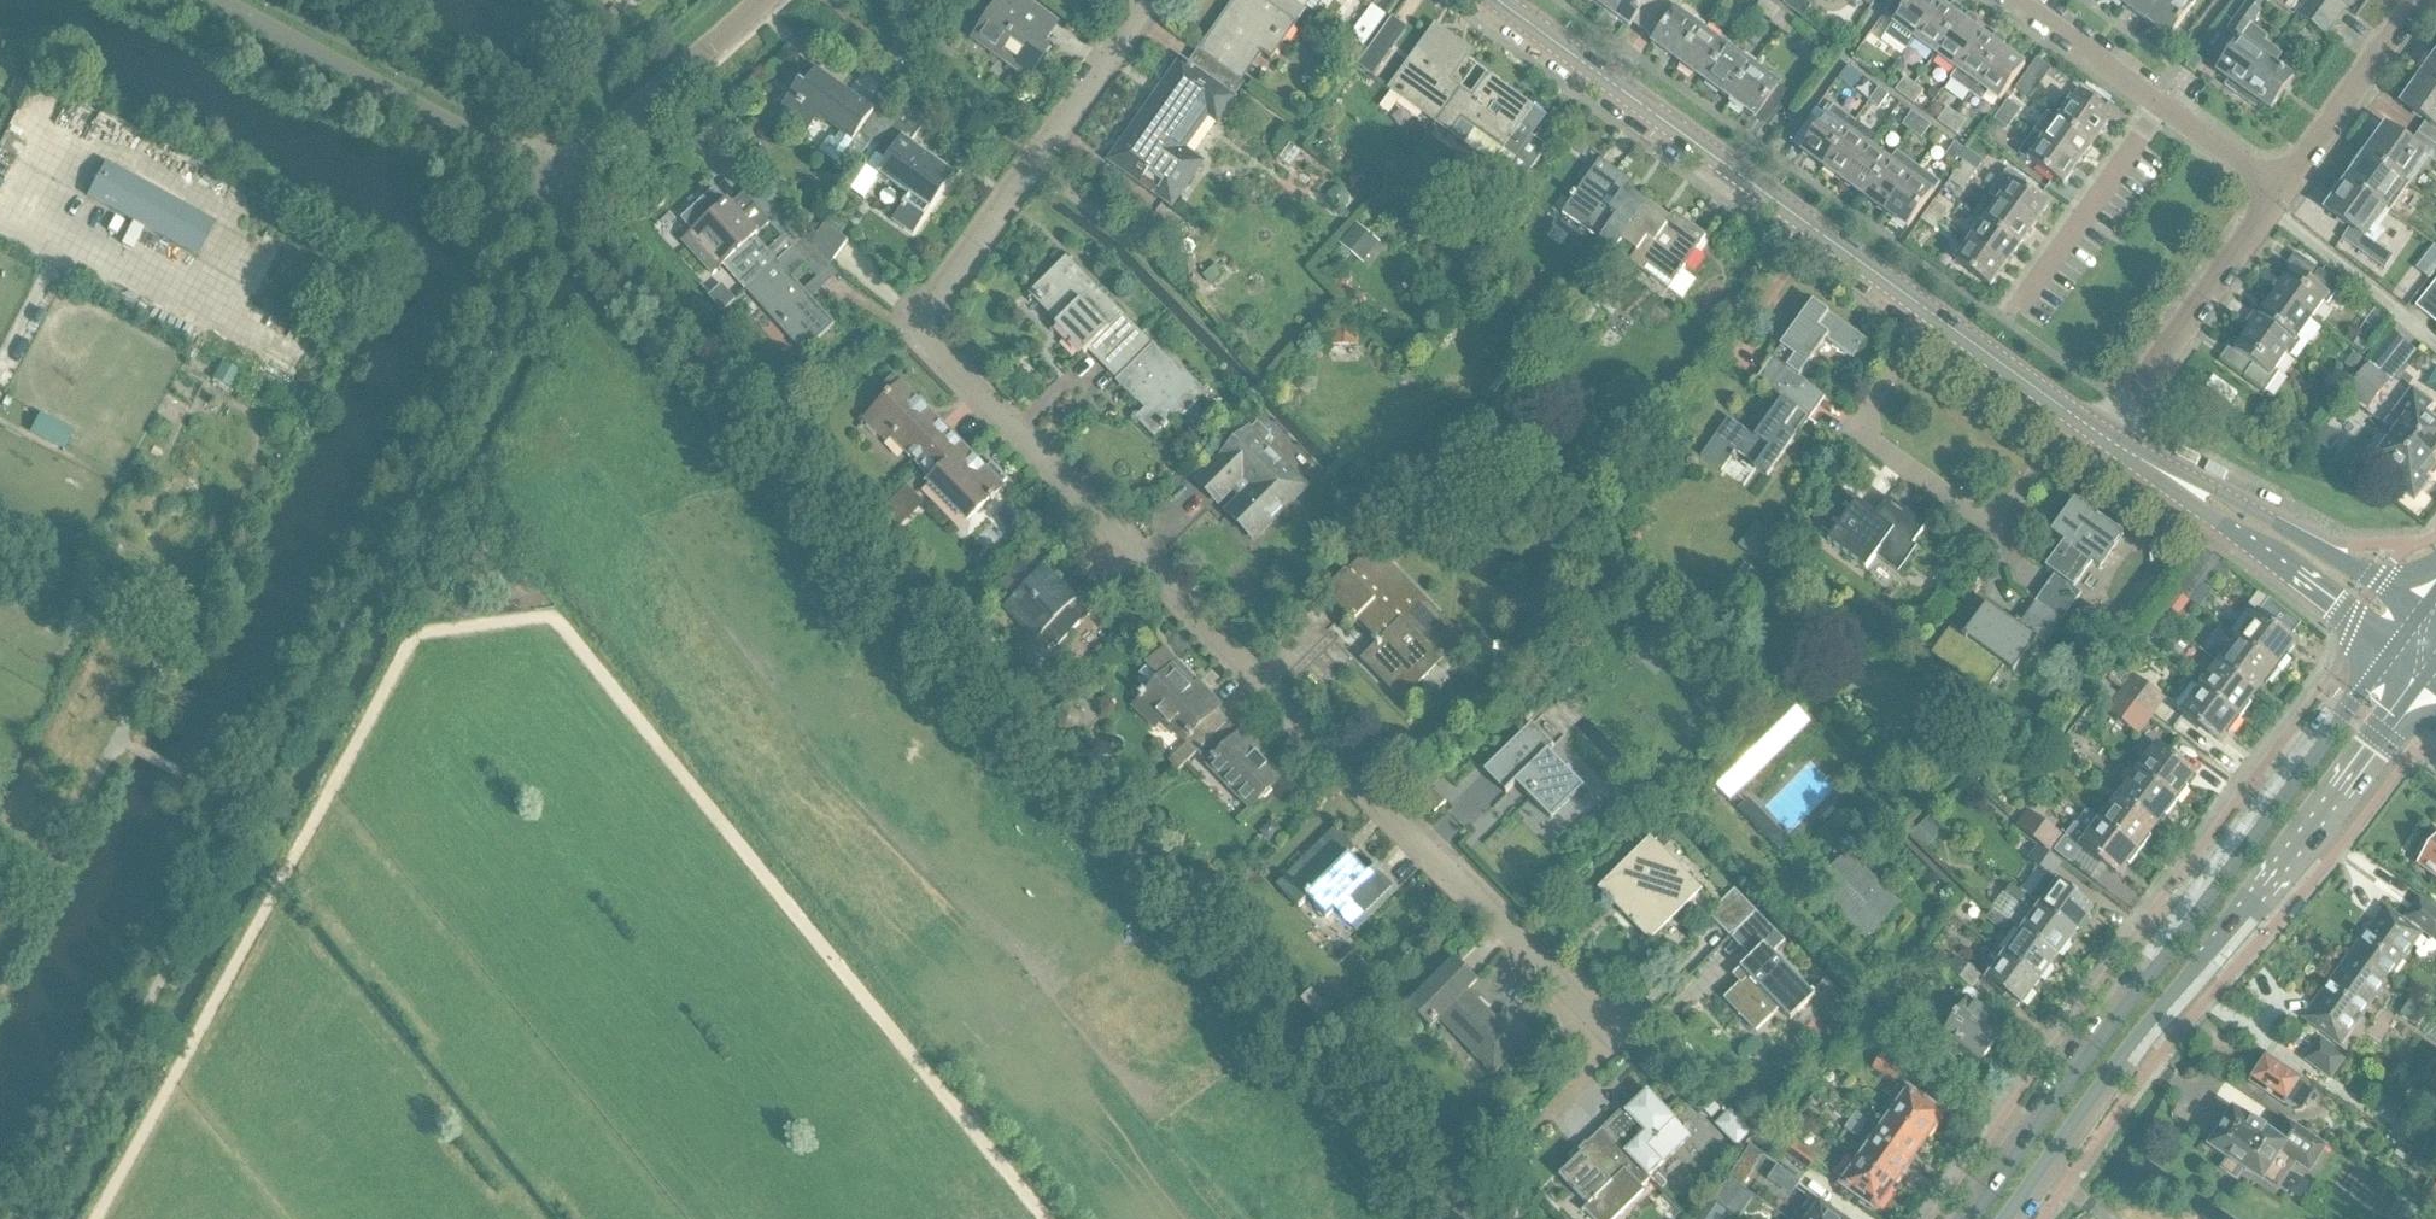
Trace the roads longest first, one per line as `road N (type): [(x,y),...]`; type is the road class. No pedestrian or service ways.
road 1 (residential): [(1534,1131),(1612,1040),(935,356),(925,331),(931,305),(1151,0)]
road 2 (secondary): [(2390,654),(1975,1218)]
road 3 (secondary): [(2006,1218),(2122,1056),(2251,907),(2421,682)]
road 4 (tertiary): [(1935,311),(1495,0)]
road 5 (residential): [(1935,311),(1868,406),(1871,434),(1970,513),(2009,510),(2077,418)]
road 6 (residential): [(566,193),(211,0)]
road 7 (tertiary): [(2424,608),(2141,458)]
road 8 (tertiary): [(2141,458),(2343,607),(2390,654)]
road 9 (residential): [(2282,197),(2107,439)]
road 10 (residential): [(566,193),(576,170),(761,0)]
road 11 (residential): [(2010,323),(2166,114)]
road 12 (residential): [(2282,197),(2419,0)]
road 13 (residential): [(2166,114),(2006,0)]
road 14 (tertiary): [(2077,418),(1935,311)]
road 15 (residential): [(2166,114),(2282,197)]

